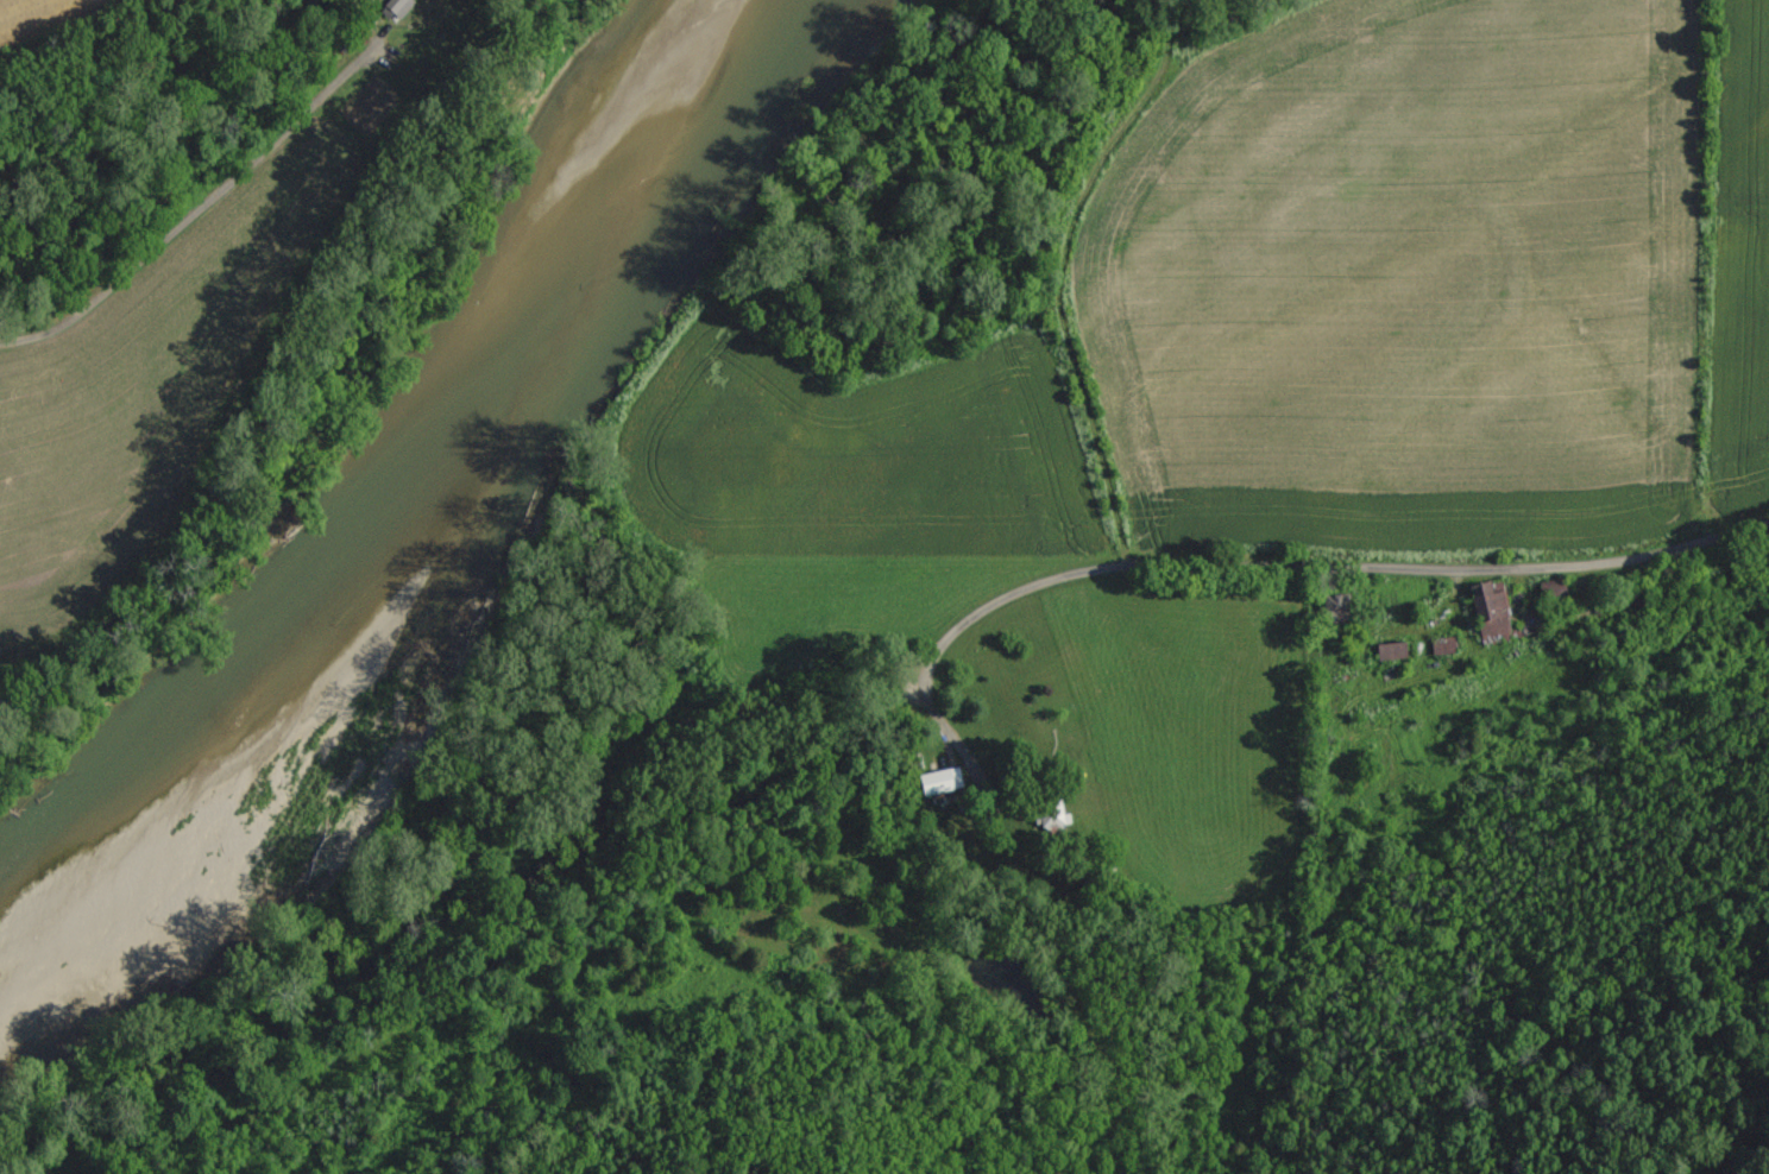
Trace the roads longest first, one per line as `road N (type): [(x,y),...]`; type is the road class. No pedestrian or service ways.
road 1 (residential): [(1768,522),(1573,566),(1201,566),(1072,574),(978,612),(950,635),(923,684)]

